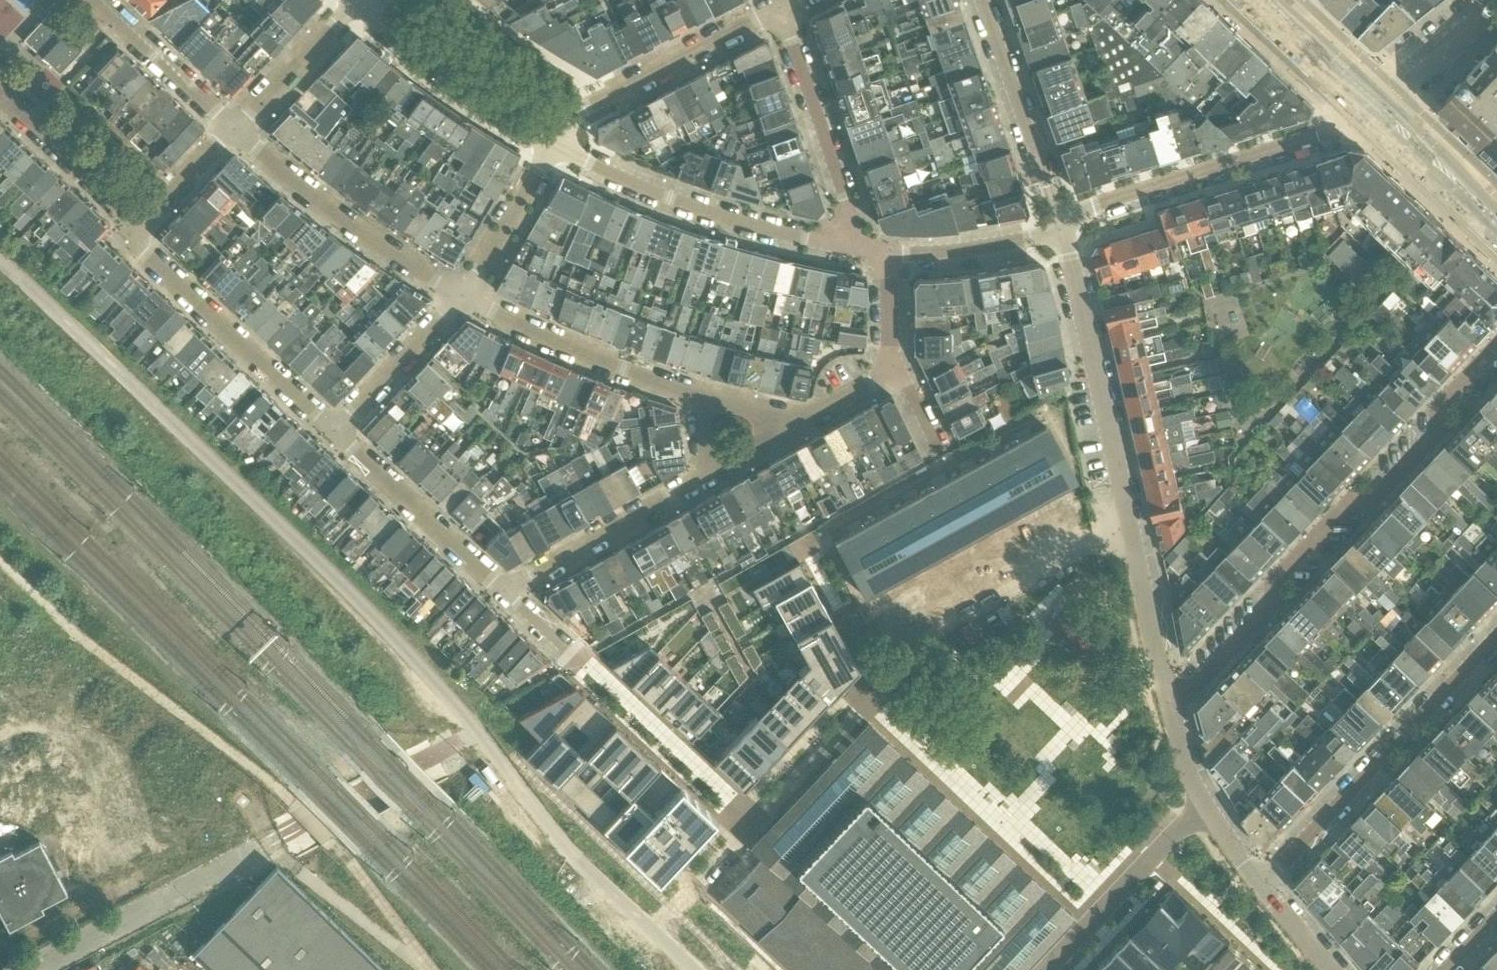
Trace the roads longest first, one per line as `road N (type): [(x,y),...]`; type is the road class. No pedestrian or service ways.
road 1 (residential): [(825,566),(886,677),(743,821),(574,659)]
road 2 (residential): [(1171,699),(1062,228)]
road 3 (residential): [(1171,699),(1496,346)]
road 4 (residential): [(1261,882),(1496,634)]
road 5 (residential): [(1062,228),(1088,210),(1354,122),(1375,106)]
road 6 (residential): [(558,145),(732,218),(849,246)]
road 7 (residential): [(335,430),(141,250),(137,226)]
road 8 (residential): [(463,295),(303,195),(234,126)]
road 9 (residential): [(558,145),(576,112),(780,7)]
road 10 (unclassified): [(38,969),(268,844)]
road 11 (residential): [(701,393),(624,371),(463,295)]
road 12 (residential): [(849,246),(843,193),(780,7)]
road 13 (residential): [(982,0),(1062,228)]
road 14 (residential): [(360,7),(558,145)]
road 15 (residential): [(505,590),(709,474)]
road 16 (residential): [(505,590),(335,430)]
road 17 (residential): [(1045,969),(1202,806)]
road 18 (residential): [(137,226),(0,92)]
road 19 (residential): [(335,430),(463,295)]
road 20 (residential): [(234,126),(99,0)]
road 21 (residential): [(463,295),(558,145)]
road 22 (residential): [(887,252),(983,245),(1062,228)]
road 23 (residential): [(234,126),(360,7)]
road 24 (secondary): [(1375,106),(1496,221)]
road 25 (residential): [(1375,106),(1495,0)]
road 26 (secondary): [(1264,0),(1375,106)]
road 27 (residential): [(137,226),(234,126)]
road 28 (residential): [(788,426),(896,371)]
road 29 (residential): [(896,371),(888,347),(887,252)]

